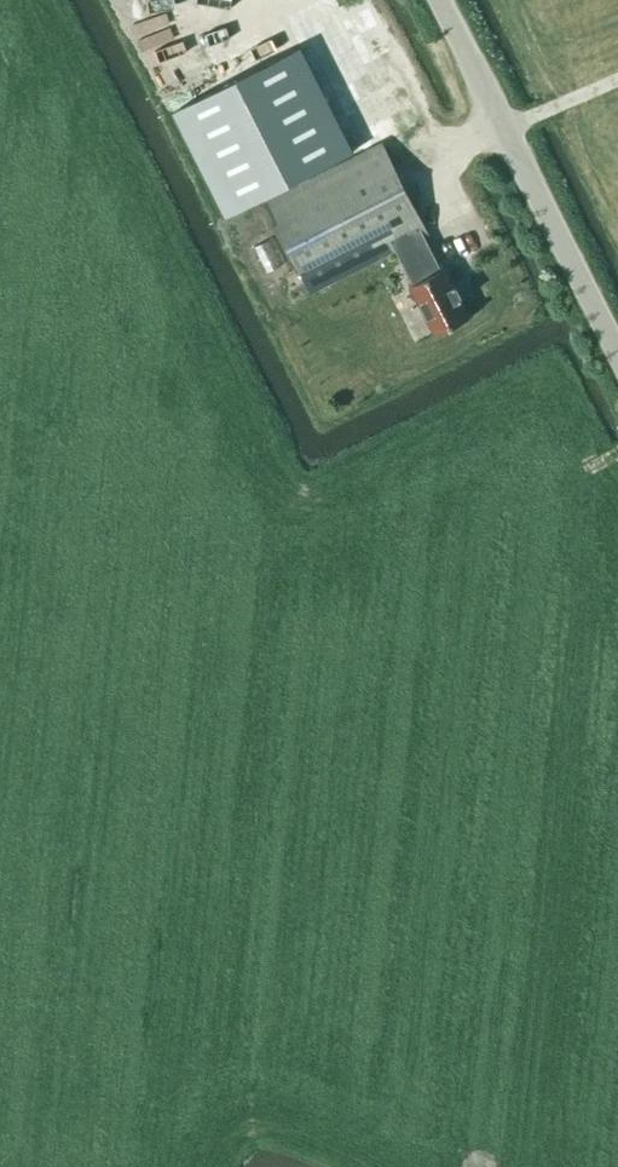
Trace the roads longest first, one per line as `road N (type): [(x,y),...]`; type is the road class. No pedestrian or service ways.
road 1 (tertiary): [(617,355),(440,0)]
road 2 (track): [(505,131),(617,81)]

